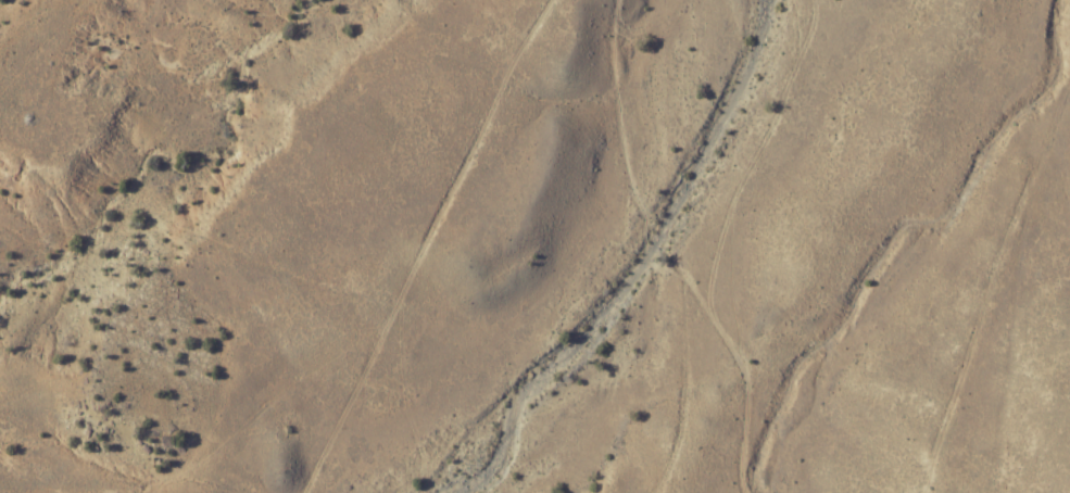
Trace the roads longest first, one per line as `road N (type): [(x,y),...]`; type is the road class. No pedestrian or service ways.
road 1 (track): [(282,492),(553,0)]
road 2 (track): [(636,492),(652,412),(652,296),(566,0)]
road 3 (track): [(920,492),(1069,96)]
road 4 (track): [(847,492),(652,296)]

